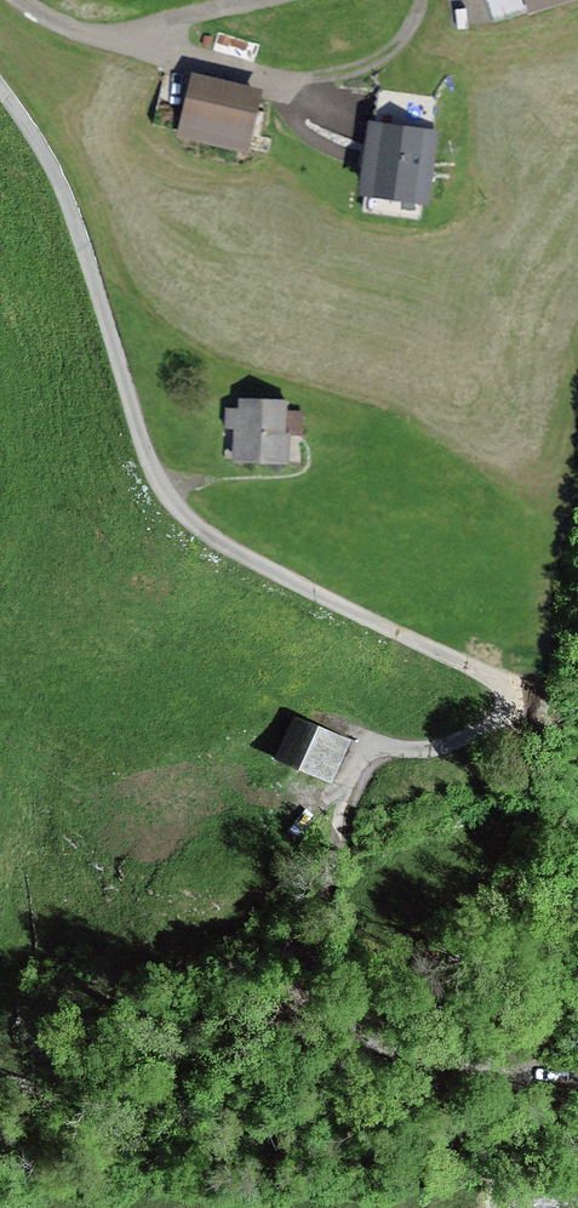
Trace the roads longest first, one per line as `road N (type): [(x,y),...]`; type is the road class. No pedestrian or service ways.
road 1 (track): [(0,77),(64,183),(138,429),(171,499),(237,551),(509,683),(520,696),(503,724),(429,751),(366,753),(349,774),(336,802),(317,942),(321,985),(334,1015),(358,1038),(462,1070),(577,1078)]
road 2 (track): [(529,1077),(404,1190)]

